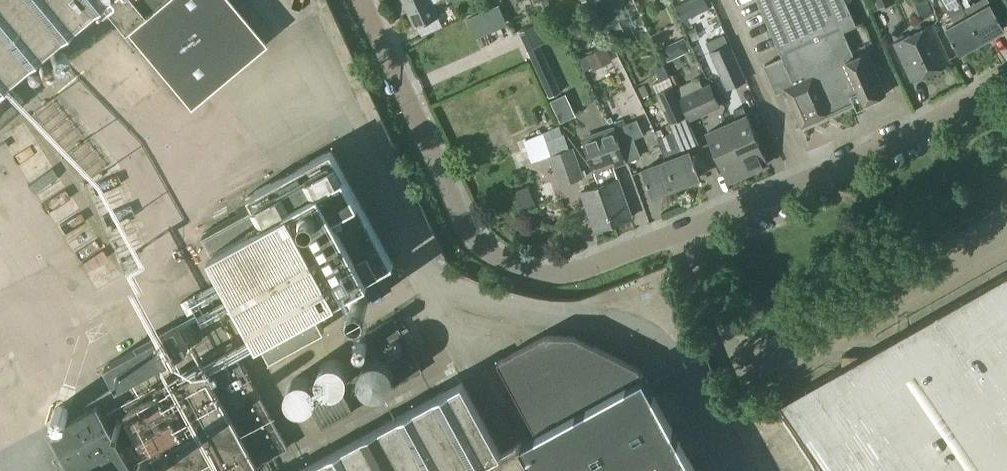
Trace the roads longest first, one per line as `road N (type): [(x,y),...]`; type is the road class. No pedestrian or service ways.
road 1 (residential): [(677,231),(570,274),(527,274),(491,256),(460,225),(359,0)]
road 2 (residential): [(677,231),(743,384),(1006,237)]
road 3 (residential): [(677,231),(912,128)]
road 4 (residential): [(912,128),(855,0)]

